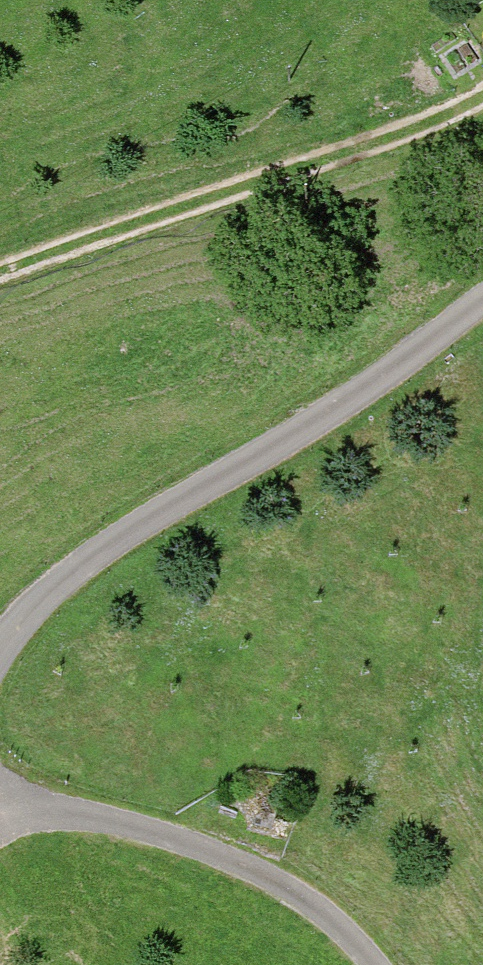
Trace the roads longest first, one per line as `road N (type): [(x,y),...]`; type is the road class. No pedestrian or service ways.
road 1 (unclassified): [(482,300),(348,400),(95,554),(0,646)]
road 2 (track): [(482,95),(338,164),(0,283)]
road 3 (track): [(0,805),(105,820),(228,860),(324,915),(373,964)]

